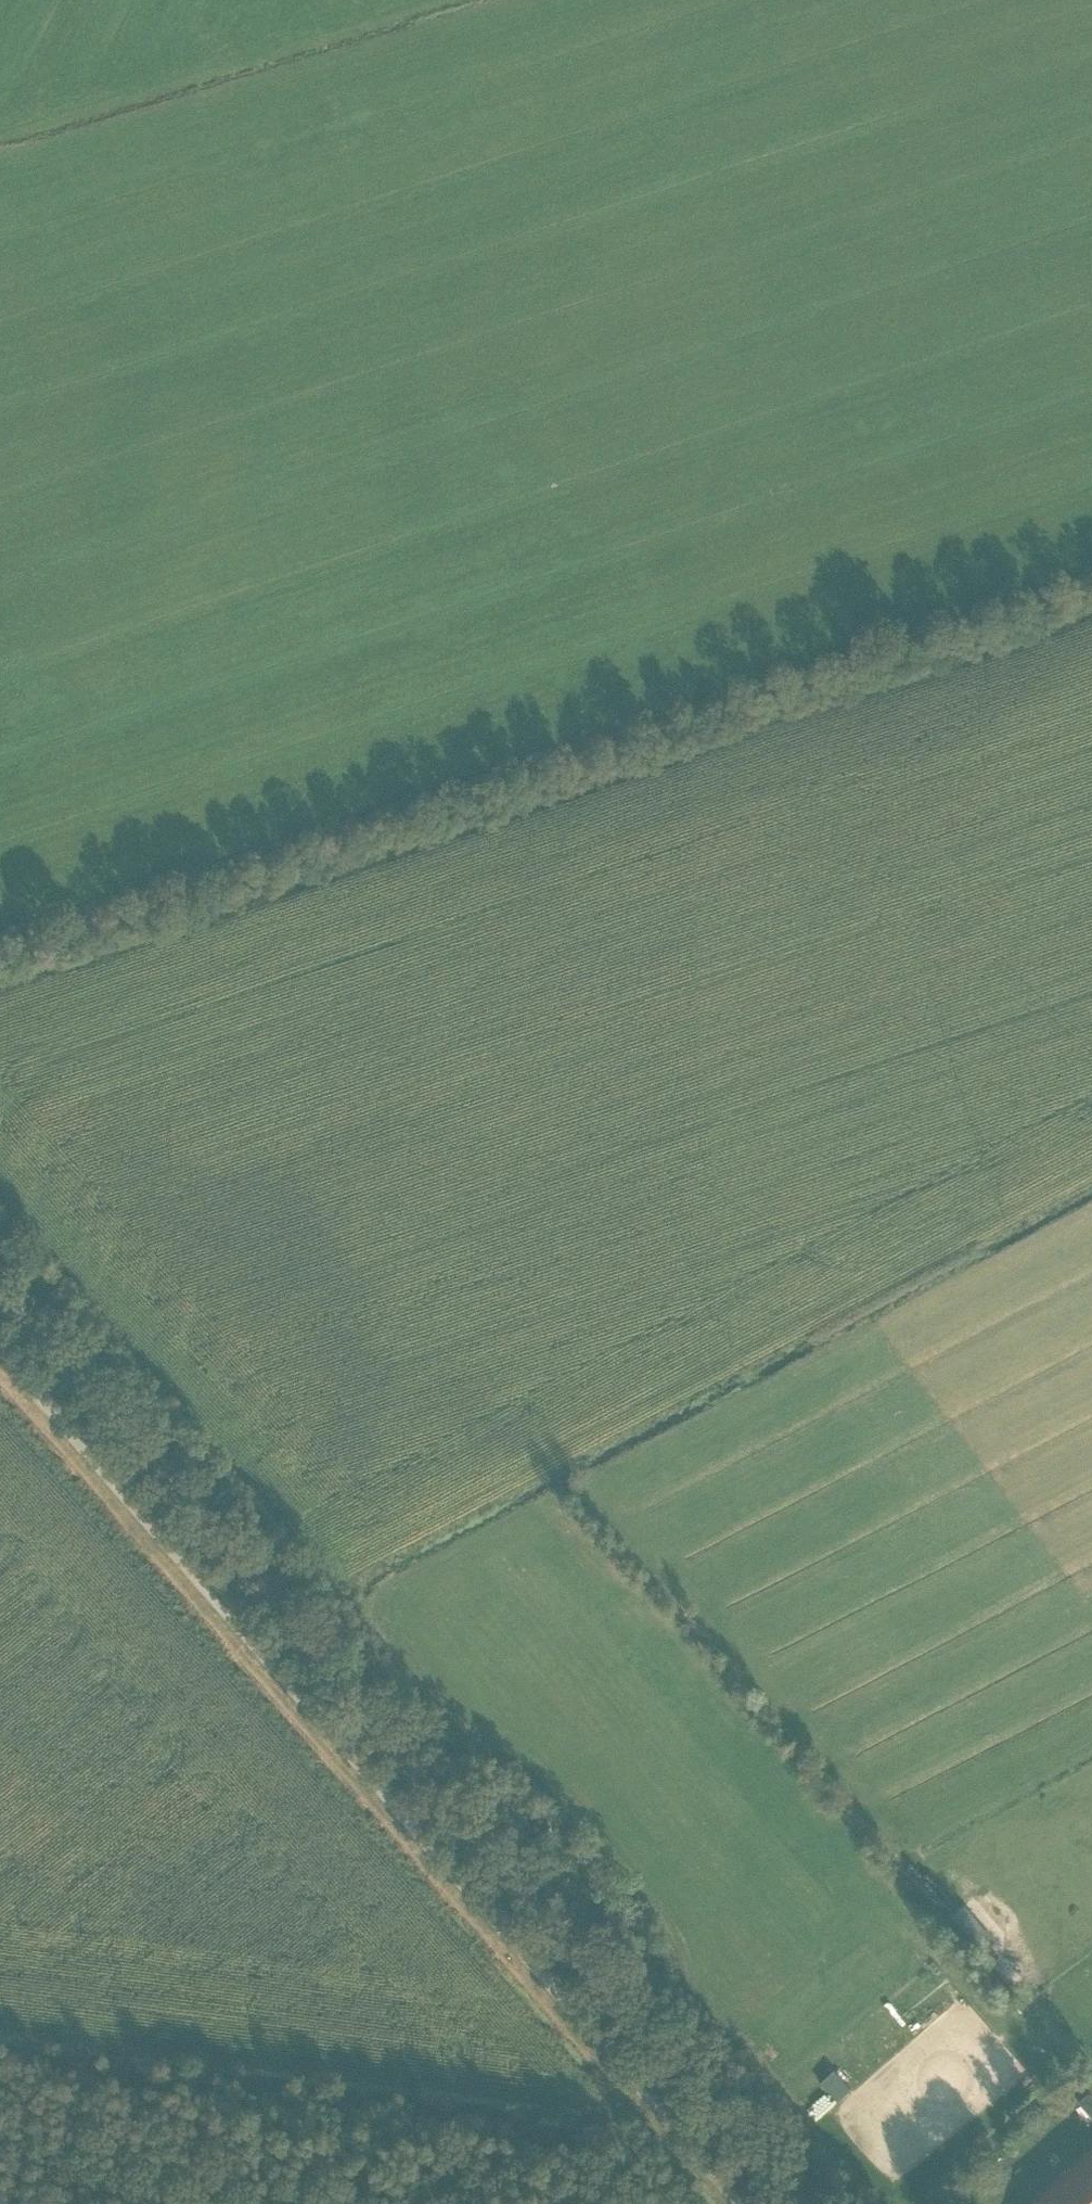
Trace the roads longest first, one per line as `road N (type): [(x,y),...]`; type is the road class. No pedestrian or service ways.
road 1 (tertiary): [(793,2203),(365,1715),(248,1599),(0,1305)]

